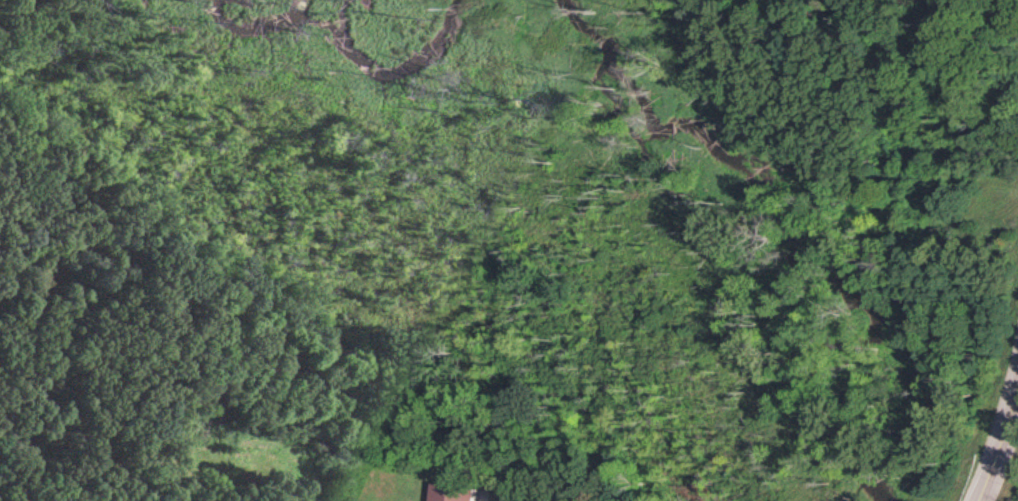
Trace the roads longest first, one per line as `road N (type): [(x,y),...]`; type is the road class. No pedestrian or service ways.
road 1 (tertiary): [(1017,365),(973,500)]

